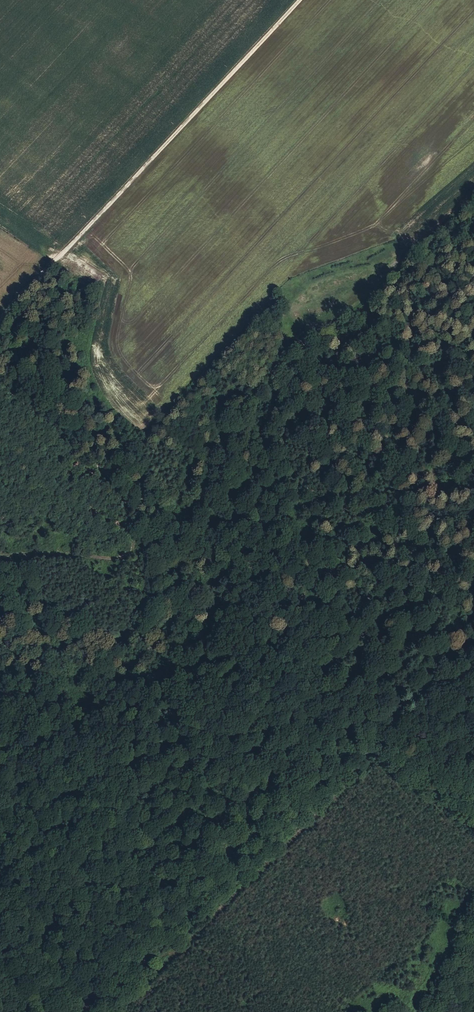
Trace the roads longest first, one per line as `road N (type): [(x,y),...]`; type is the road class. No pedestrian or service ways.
road 1 (track): [(0,381),(137,497),(177,550),(169,627),(154,646),(128,654),(0,645)]
road 2 (track): [(0,313),(299,0)]
road 3 (track): [(0,556),(130,553),(111,475)]

